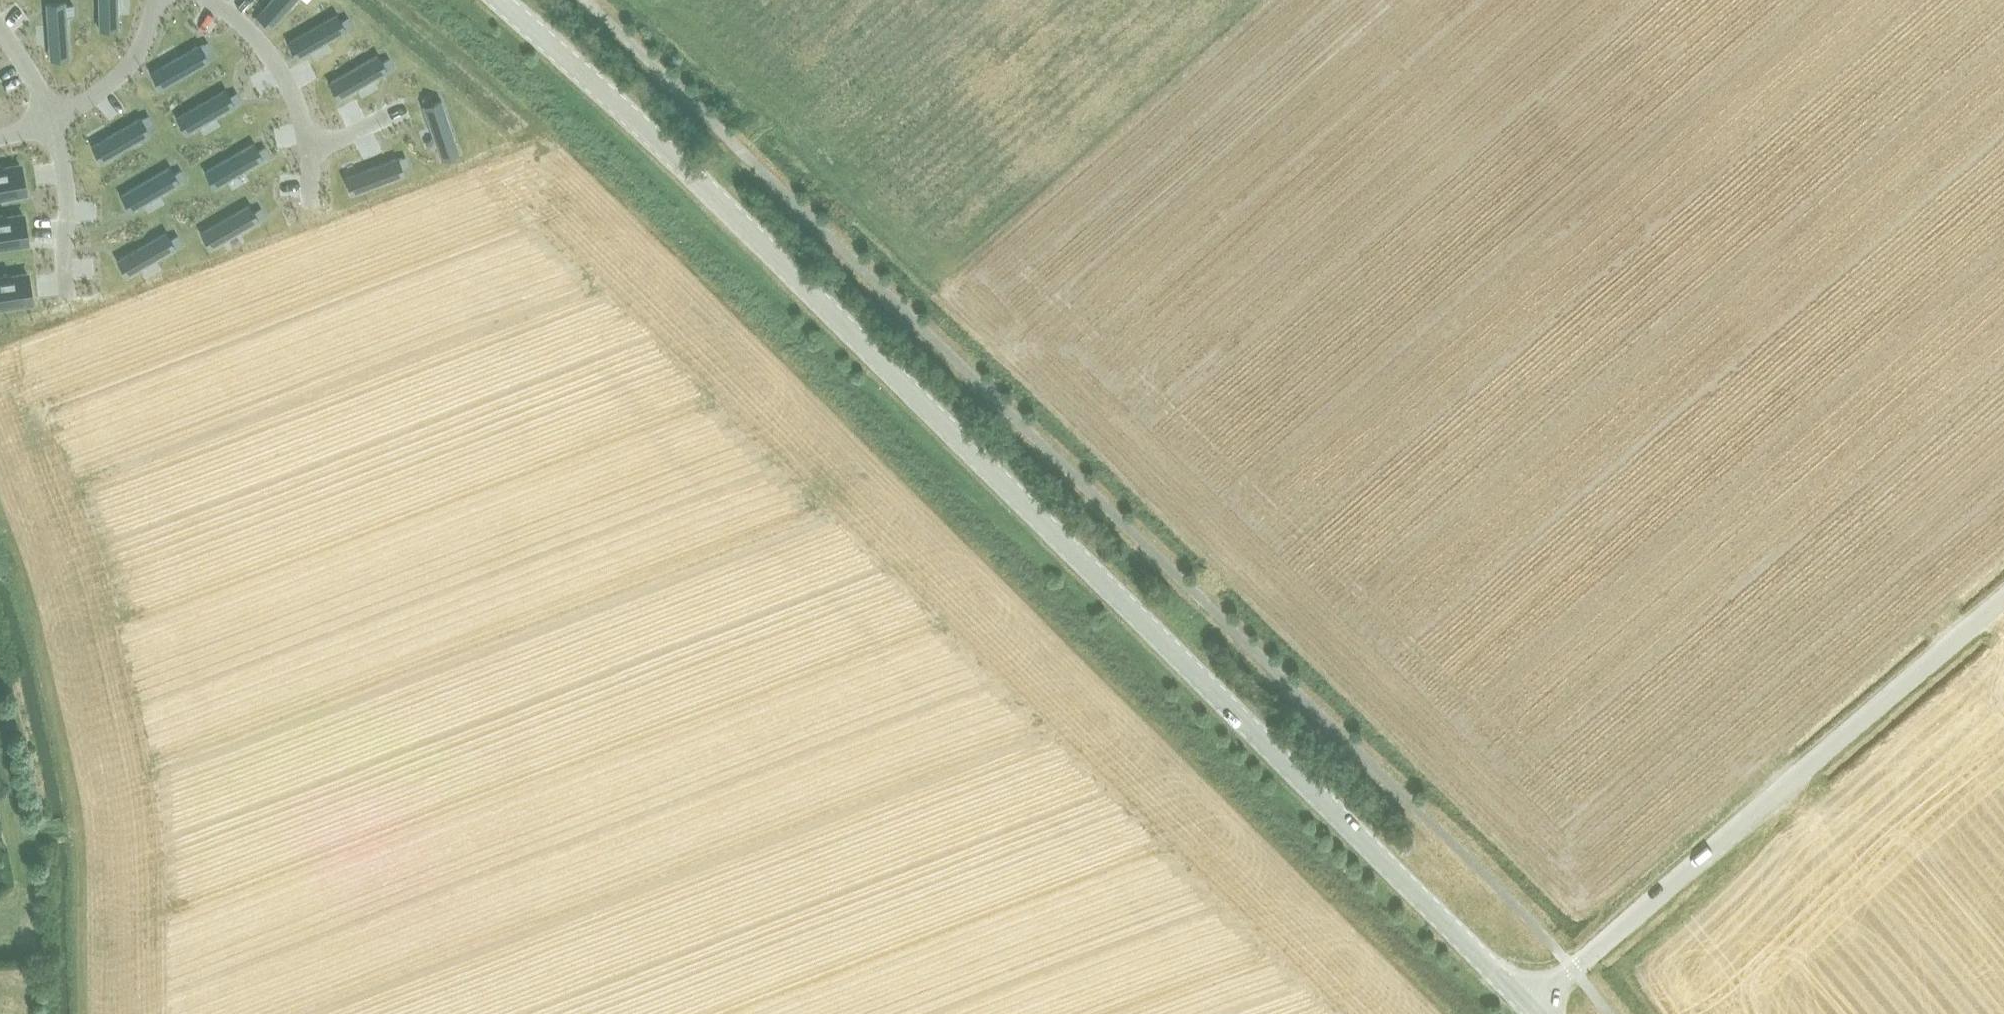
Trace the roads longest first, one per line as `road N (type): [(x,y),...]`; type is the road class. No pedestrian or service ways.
road 1 (secondary): [(1526,1007),(630,117),(498,0)]
road 2 (unclassified): [(1526,1007),(2003,598)]

